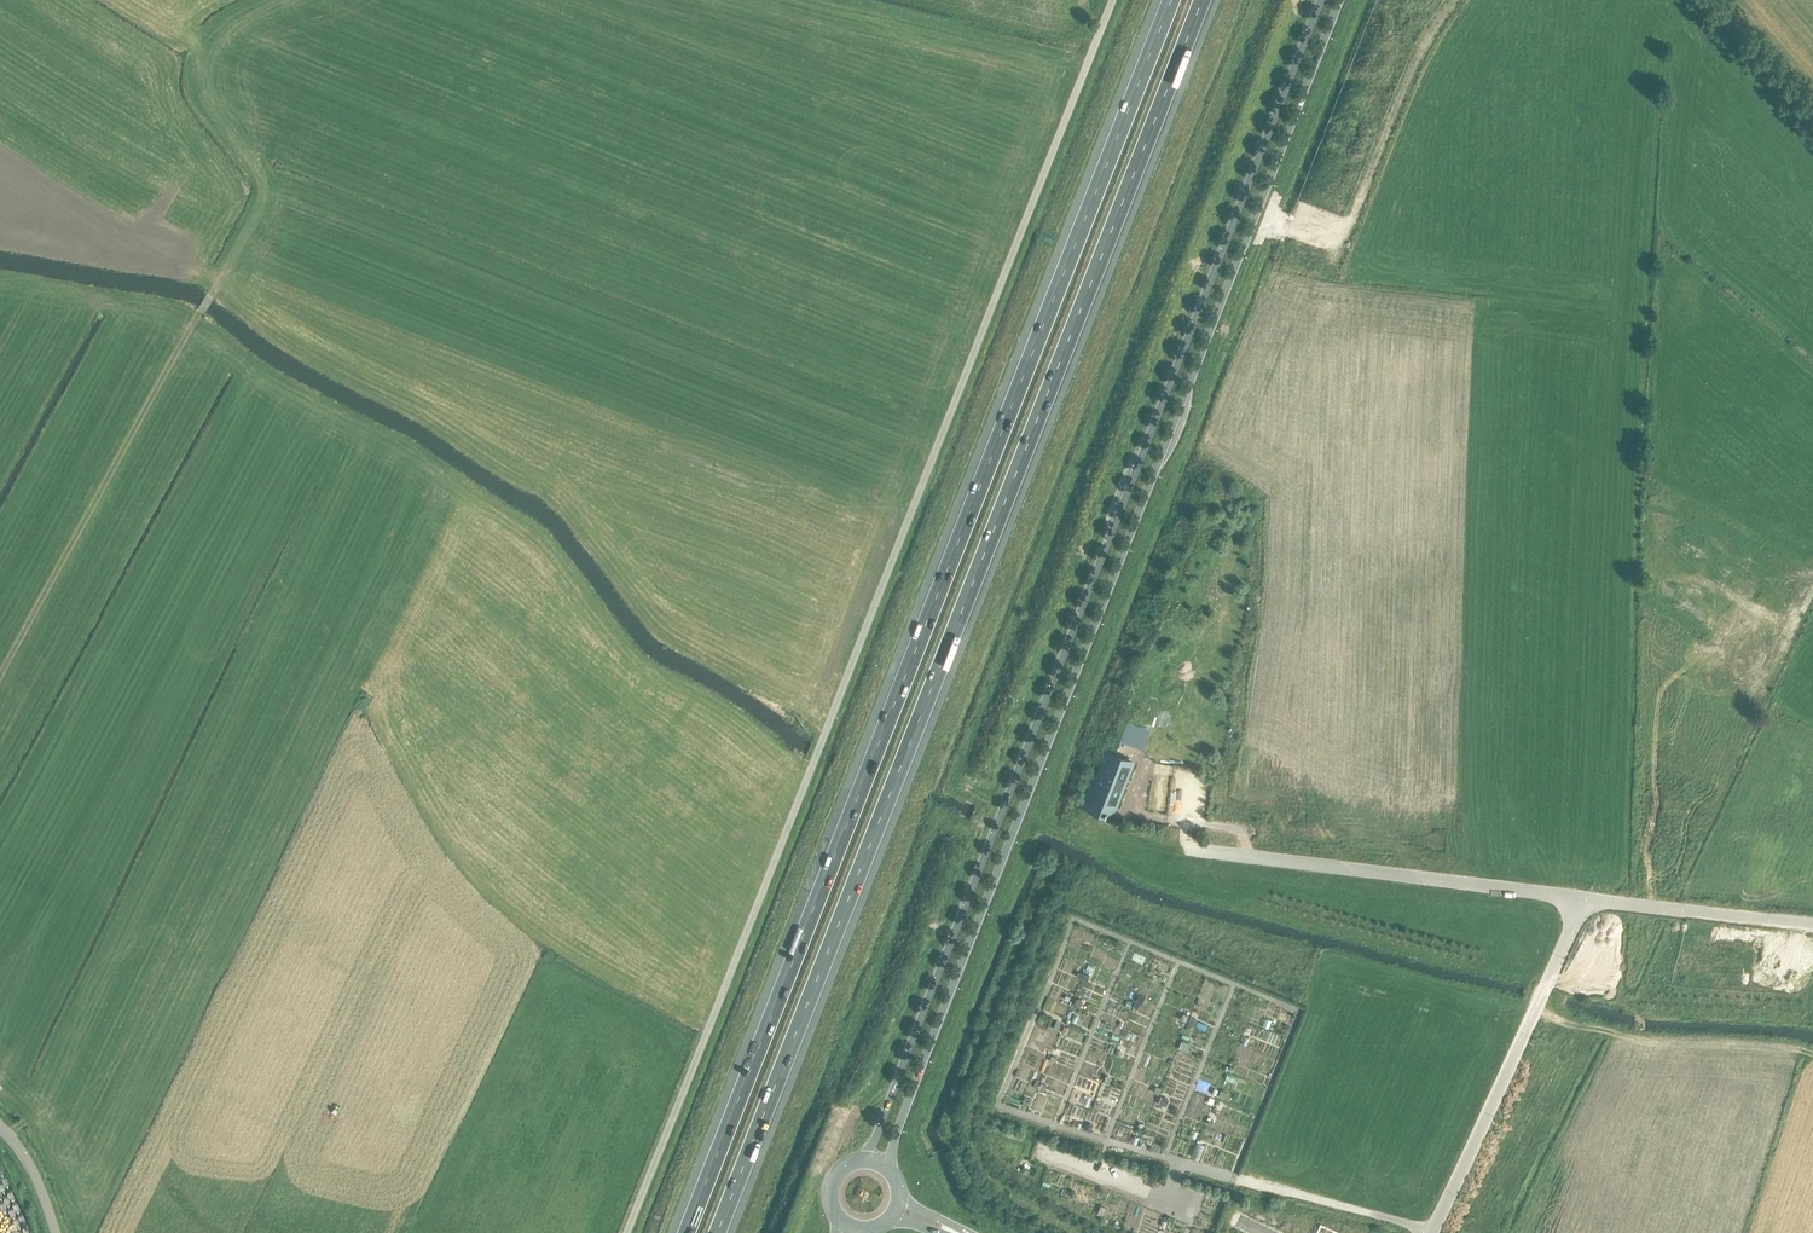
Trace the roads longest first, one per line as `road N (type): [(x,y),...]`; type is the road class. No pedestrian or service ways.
road 1 (motorway): [(719,1232),(1208,0)]
road 2 (unclassified): [(628,1232),(1113,0)]
road 3 (motorway): [(1165,0),(686,1232)]
road 4 (secondary): [(887,1167),(1341,0)]
road 5 (secondary): [(1321,0),(864,1159)]
road 6 (unclassified): [(1433,1232),(1581,900),(1192,849),(1185,823),(1128,812)]
road 7 (residential): [(1482,338),(1495,20),(1631,26),(1618,343)]
road 8 (track): [(202,310),(0,675)]
road 9 (track): [(1367,1213),(1000,1110)]
road 10 (residential): [(1618,343),(1605,672)]
road 11 (residential): [(1461,666),(1482,338)]
road 12 (residential): [(1775,724),(1693,898)]
road 13 (residential): [(1449,854),(1461,666)]
road 14 (track): [(1044,1155),(1168,1199),(1182,1163)]
road 15 (residential): [(1317,331),(1482,338)]
road 16 (residential): [(1812,108),(1751,167),(1747,235)]
road 17 (residential): [(1449,854),(1596,874)]
road 18 (unclassified): [(1812,108),(1715,0)]
road 19 (residential): [(1461,666),(1605,672)]
road 20 (residential): [(1482,338),(1618,343)]
road 21 (residential): [(1743,348),(1737,480)]
road 22 (residential): [(1618,343),(1743,348)]
road 23 (unclassified): [(56,1232),(34,1173),(0,1124)]
road 24 (residential): [(1601,752),(1596,874)]

